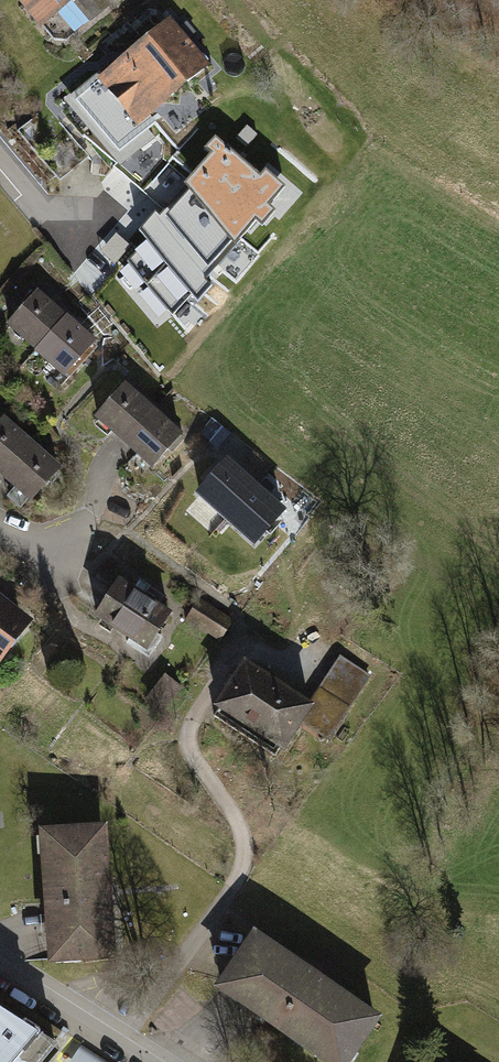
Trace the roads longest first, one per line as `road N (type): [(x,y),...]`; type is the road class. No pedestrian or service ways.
road 1 (residential): [(158,1061),(0,967)]

